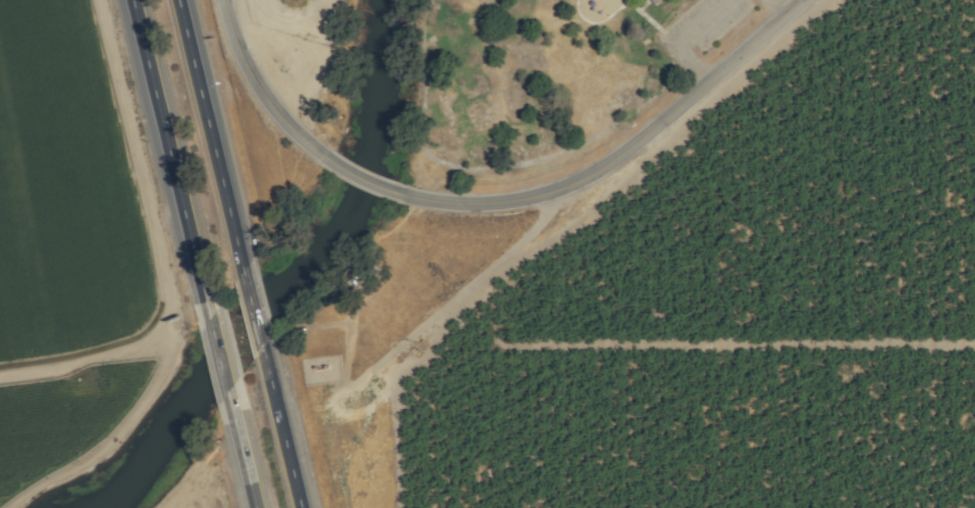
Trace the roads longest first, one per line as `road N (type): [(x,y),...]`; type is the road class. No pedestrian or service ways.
road 1 (tertiary): [(403,195),(480,204),(569,185),(643,138),(801,0)]
road 2 (motorway): [(132,0),(208,313)]
road 3 (residential): [(355,388),(540,223),(569,185)]
road 4 (motorway): [(242,267),(177,0)]
road 5 (tertiary): [(222,0),(258,89),(317,152)]
road 6 (motorway): [(301,507),(266,362)]

